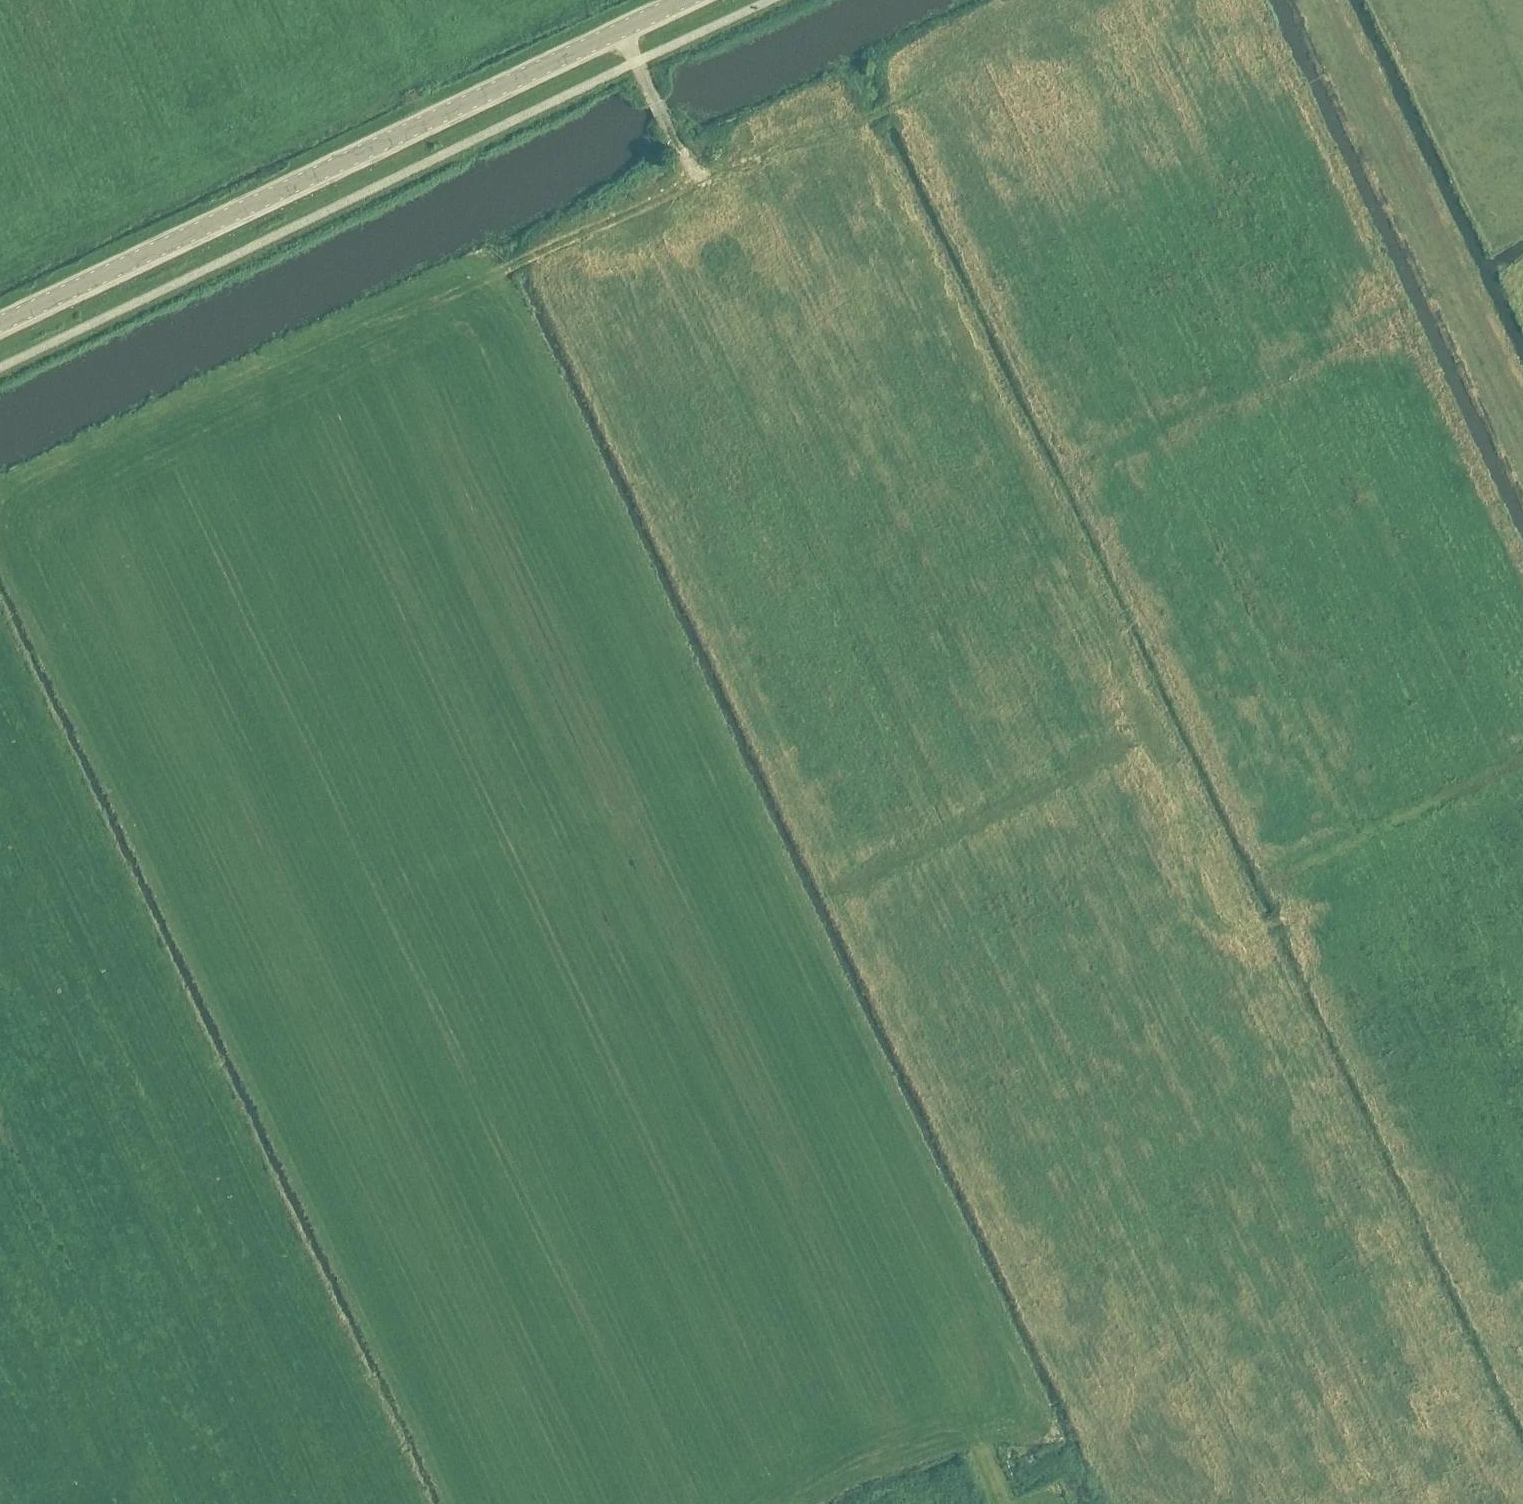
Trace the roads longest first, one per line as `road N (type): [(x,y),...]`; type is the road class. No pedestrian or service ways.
road 1 (tertiary): [(0,327),(690,0)]

